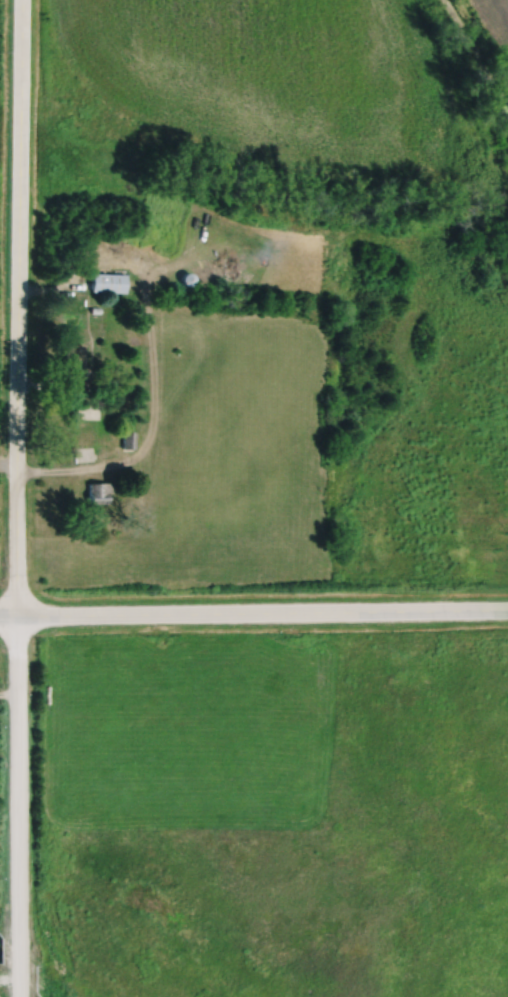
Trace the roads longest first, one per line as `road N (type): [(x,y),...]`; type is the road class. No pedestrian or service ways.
road 1 (residential): [(17,615),(21,0)]
road 2 (tertiary): [(0,615),(507,609)]
road 3 (residential): [(19,996),(17,615)]

